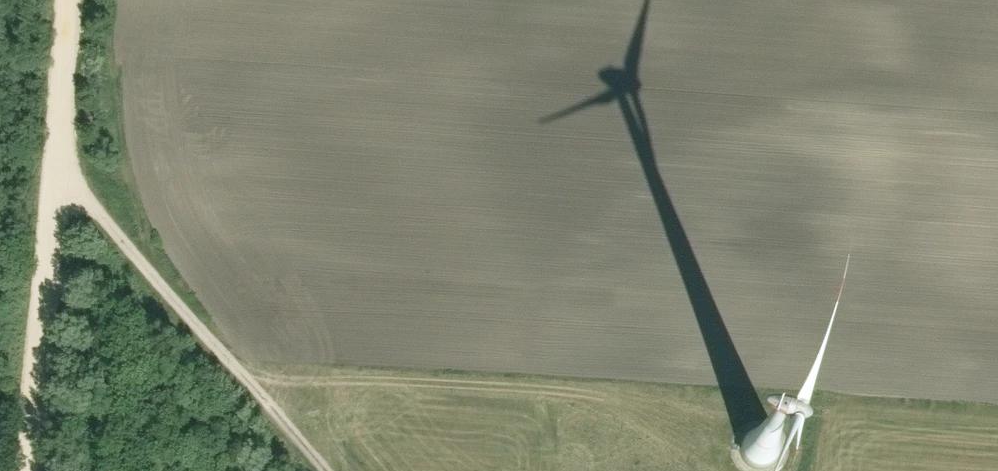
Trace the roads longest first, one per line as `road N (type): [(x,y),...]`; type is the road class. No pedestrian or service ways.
road 1 (track): [(31,470),(70,0)]
road 2 (track): [(275,416),(706,440)]
road 3 (track): [(58,150),(191,324),(326,470)]

